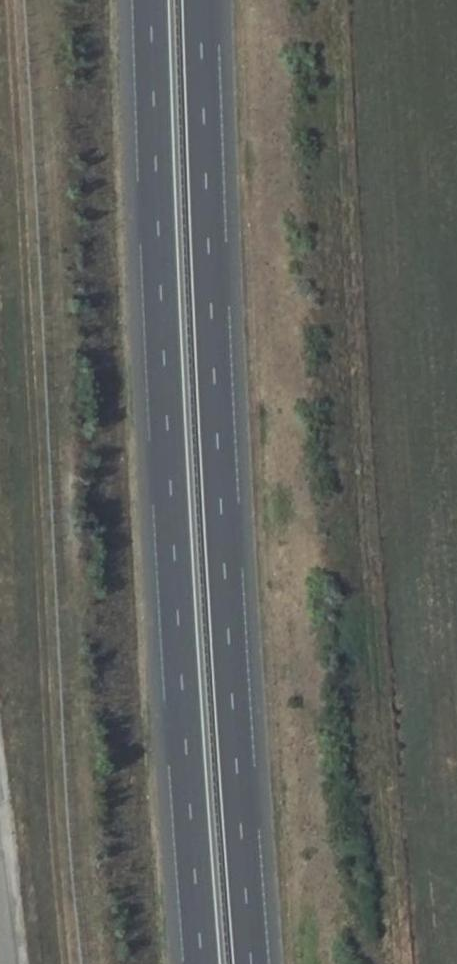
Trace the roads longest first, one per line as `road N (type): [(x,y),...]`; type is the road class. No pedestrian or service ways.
road 1 (motorway): [(253,963),(201,0)]
road 2 (motorway): [(151,0),(201,963)]

